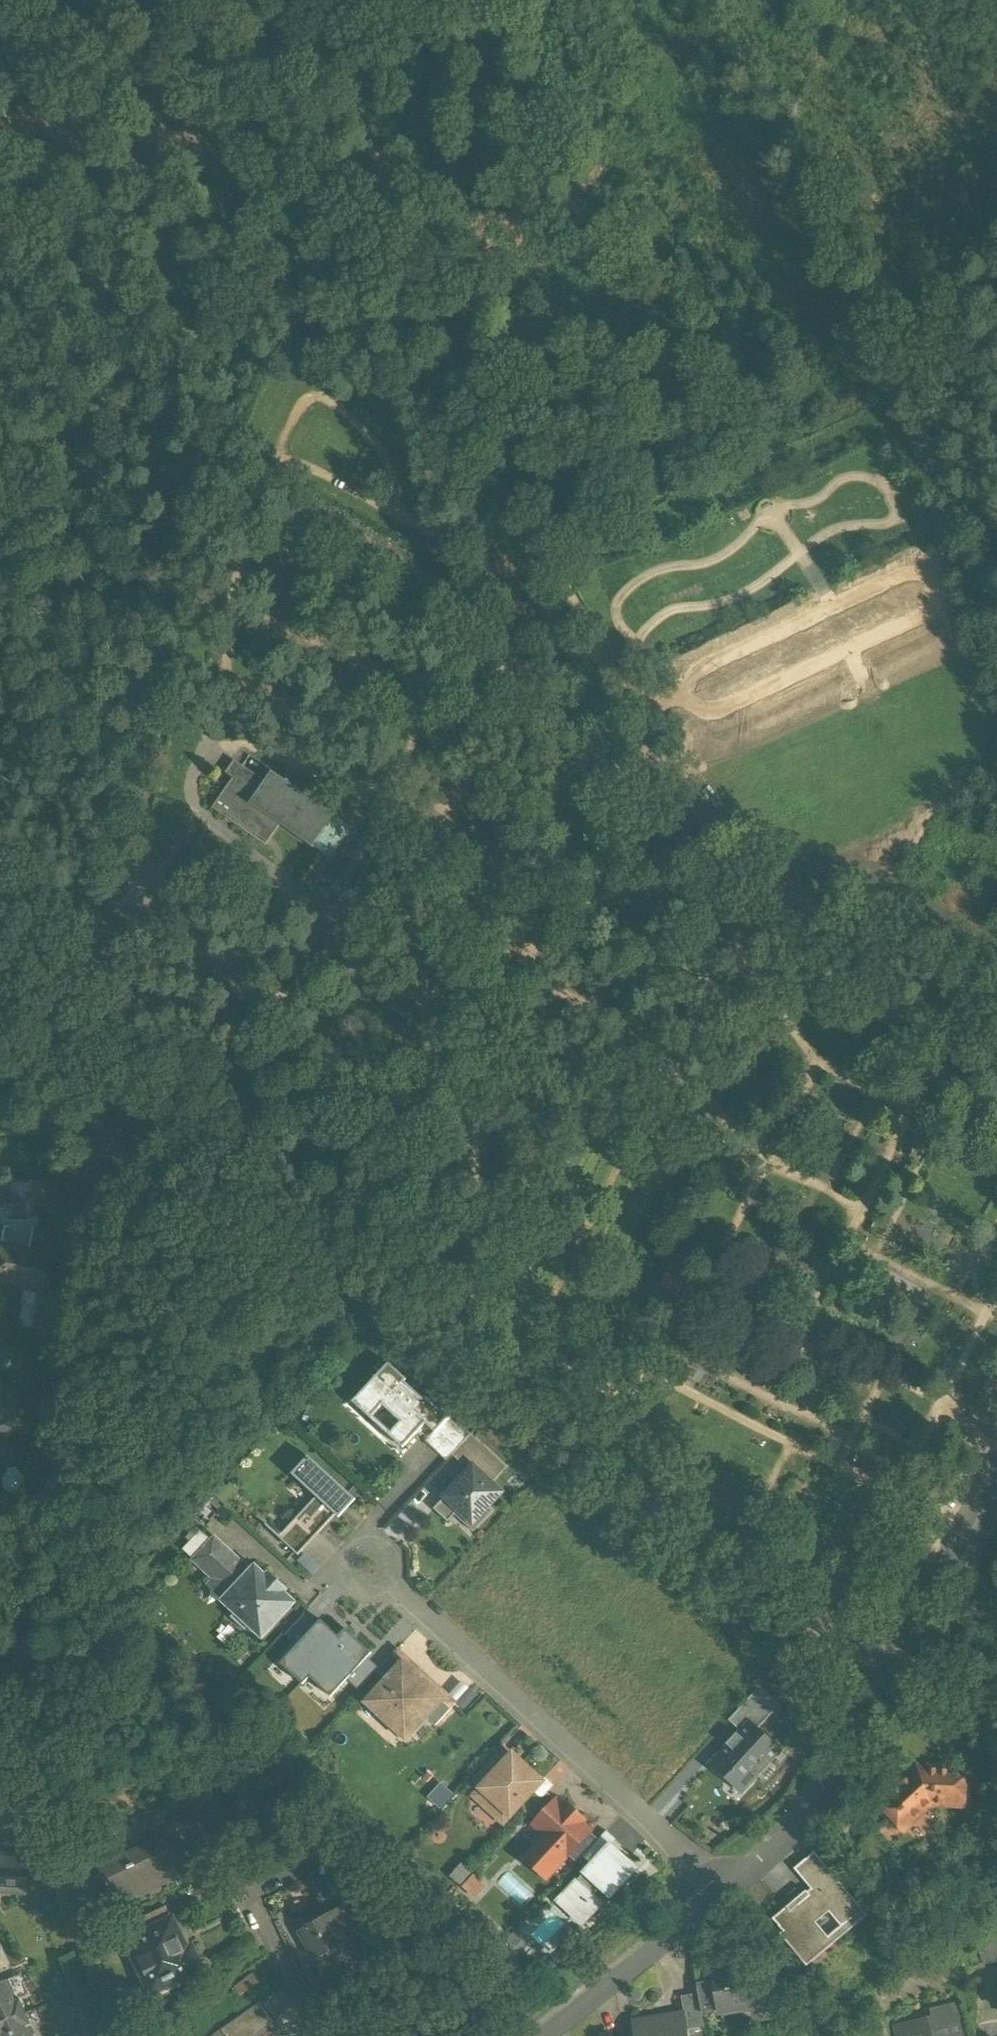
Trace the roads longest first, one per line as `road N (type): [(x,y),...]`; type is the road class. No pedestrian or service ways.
road 1 (residential): [(0,1120),(87,1121),(102,1132),(109,1153),(74,1247),(54,1529),(0,1513)]
road 2 (residential): [(996,1464),(809,1819),(720,1889)]
road 3 (residential): [(720,1889),(365,1571)]
road 4 (track): [(0,296),(183,136)]
road 5 (residential): [(720,1889),(538,2035)]
road 6 (track): [(183,136),(343,0)]

